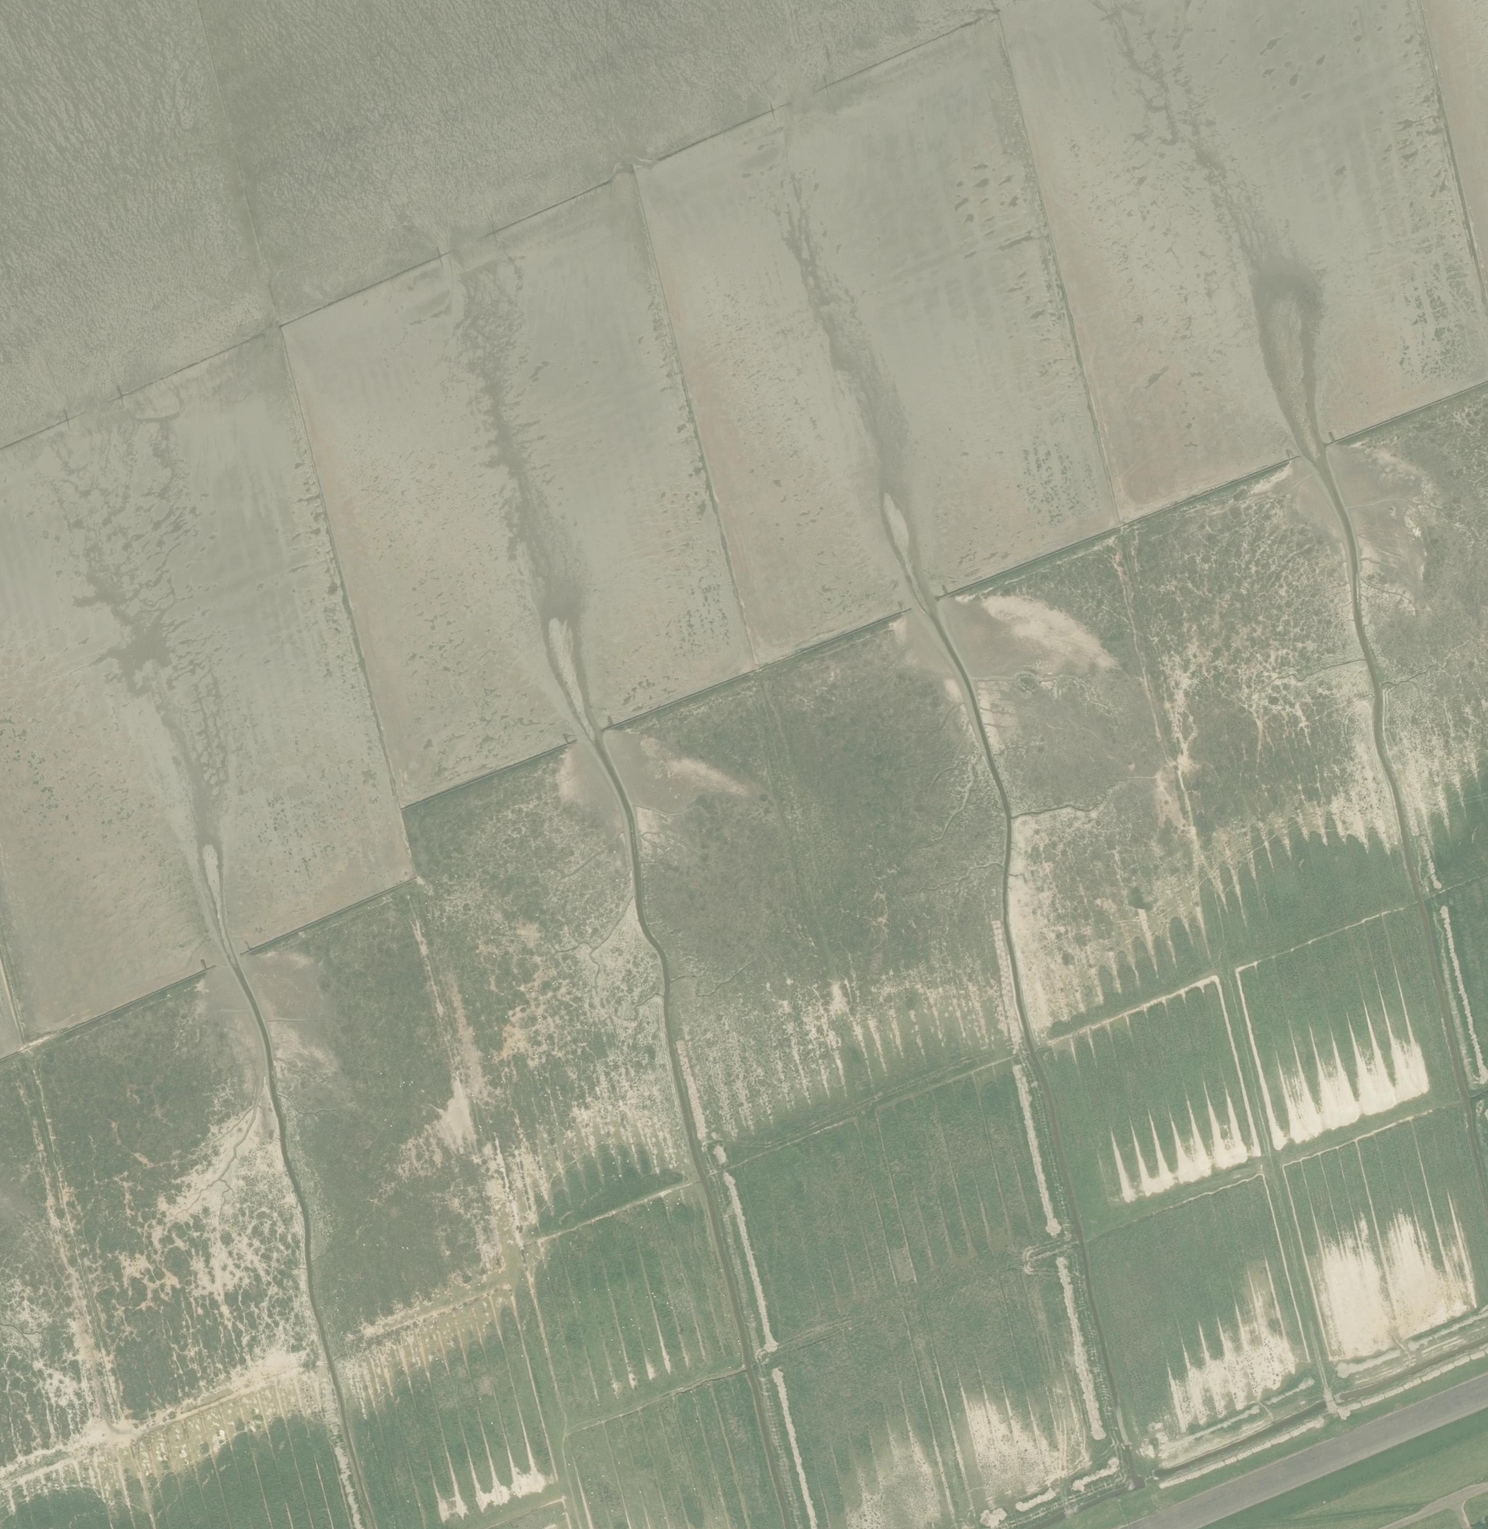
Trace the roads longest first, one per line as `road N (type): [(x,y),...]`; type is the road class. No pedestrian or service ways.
road 1 (track): [(1452,1502),(1213,1528)]

